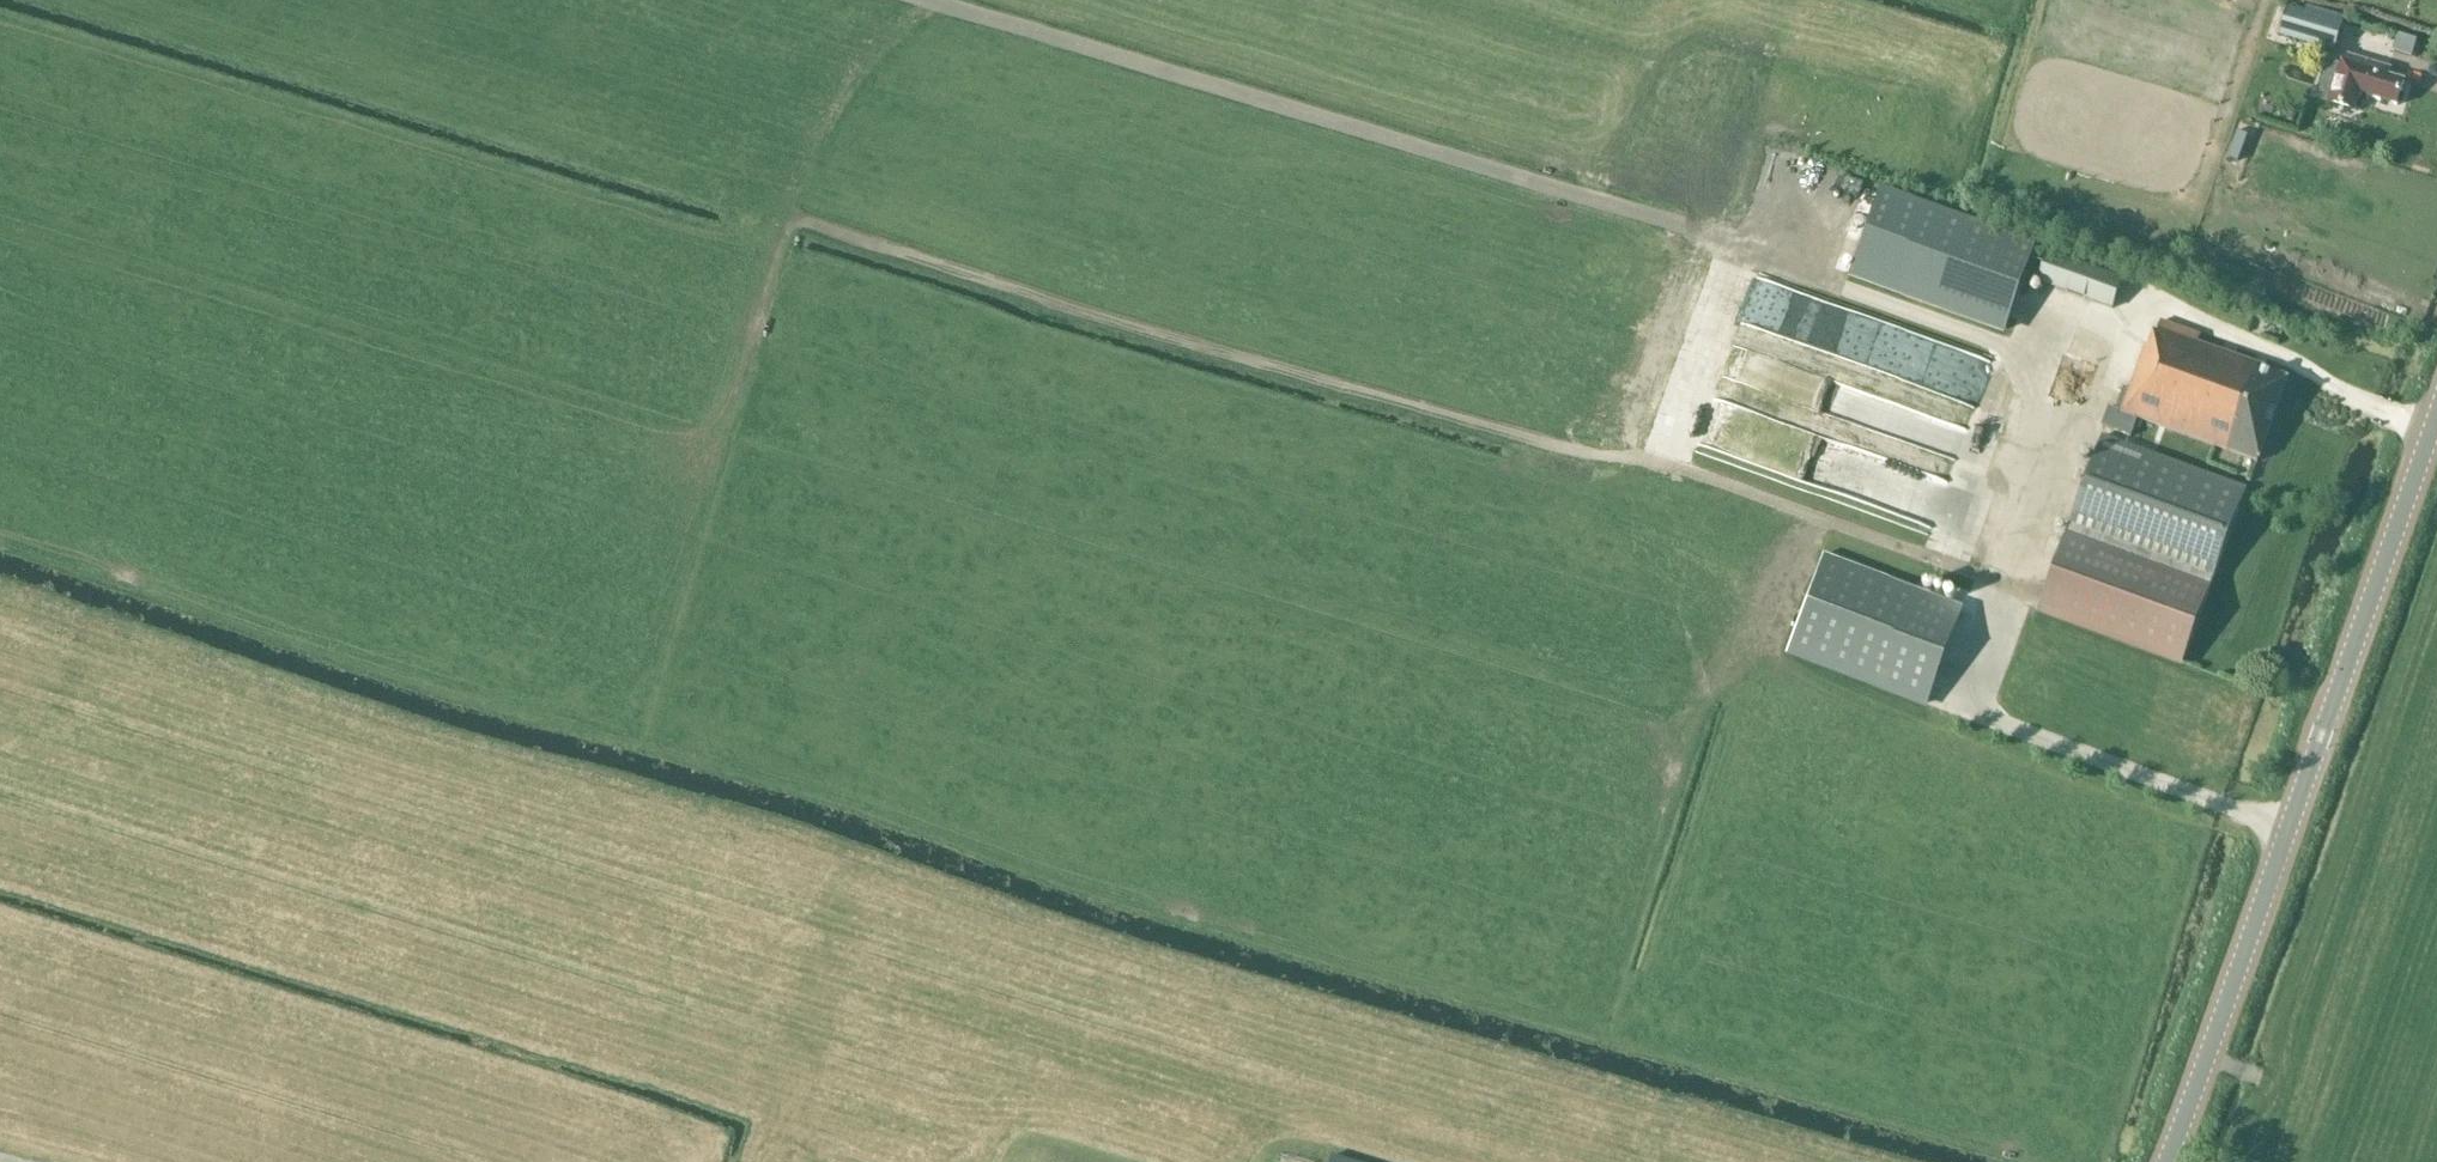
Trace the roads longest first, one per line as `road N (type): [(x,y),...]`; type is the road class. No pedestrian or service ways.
road 1 (tertiary): [(2167,1161),(2436,416)]

